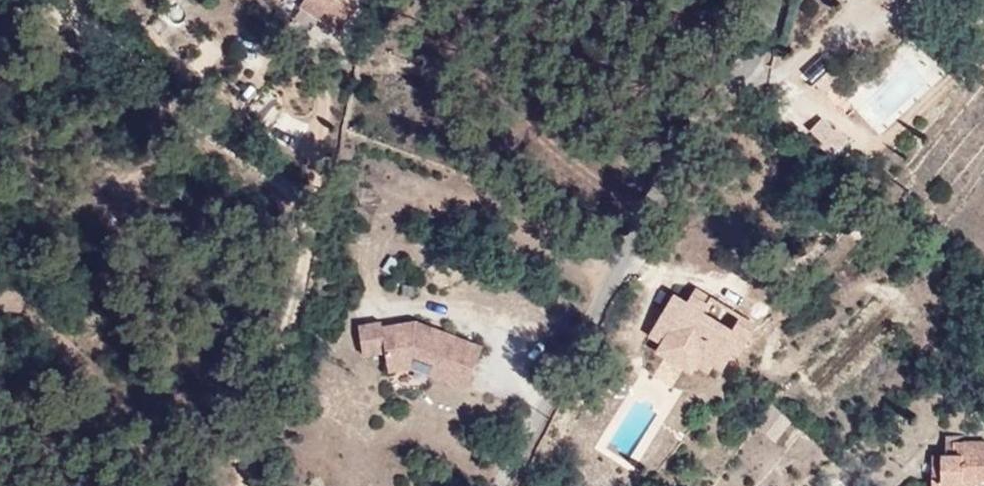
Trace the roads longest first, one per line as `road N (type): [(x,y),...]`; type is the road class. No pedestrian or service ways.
road 1 (residential): [(502,485),(708,109),(749,74),(776,0)]

